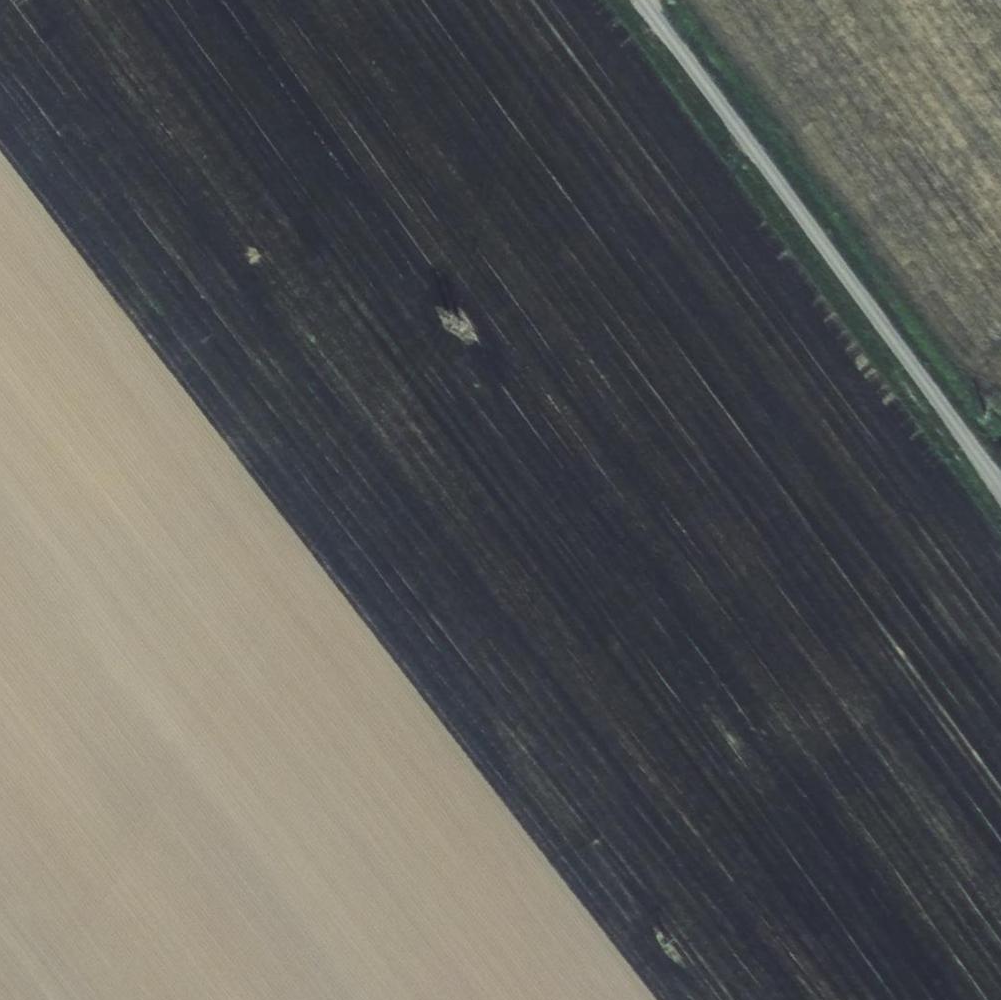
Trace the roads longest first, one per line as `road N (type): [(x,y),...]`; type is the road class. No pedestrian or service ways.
road 1 (unclassified): [(640,0),(1000,487)]

